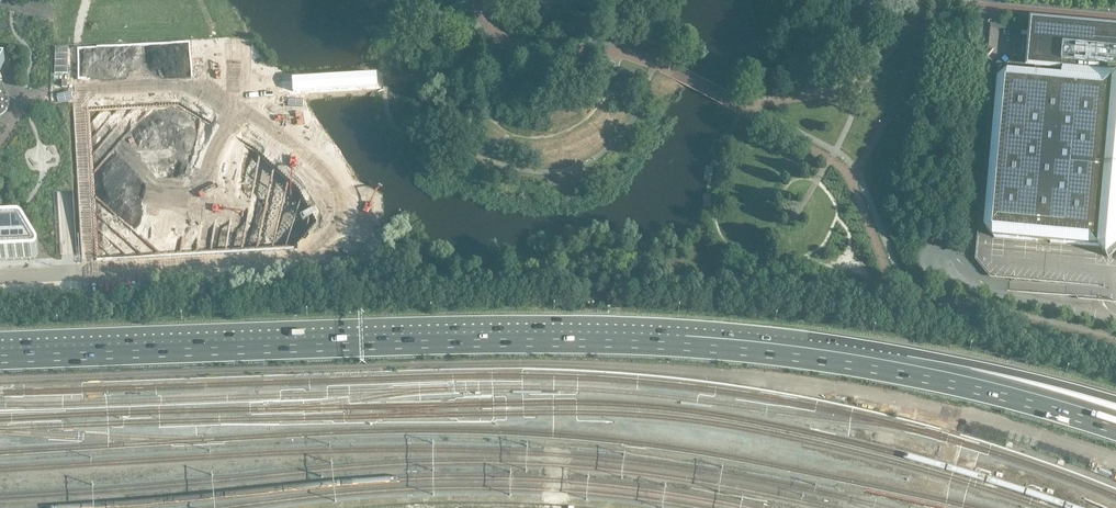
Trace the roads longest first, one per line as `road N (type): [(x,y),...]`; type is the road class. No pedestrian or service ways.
road 1 (motorway): [(902,370),(767,350),(573,339),(0,356)]
road 2 (motorway): [(1115,428),(902,370)]
road 3 (motorway): [(1115,403),(902,370)]

